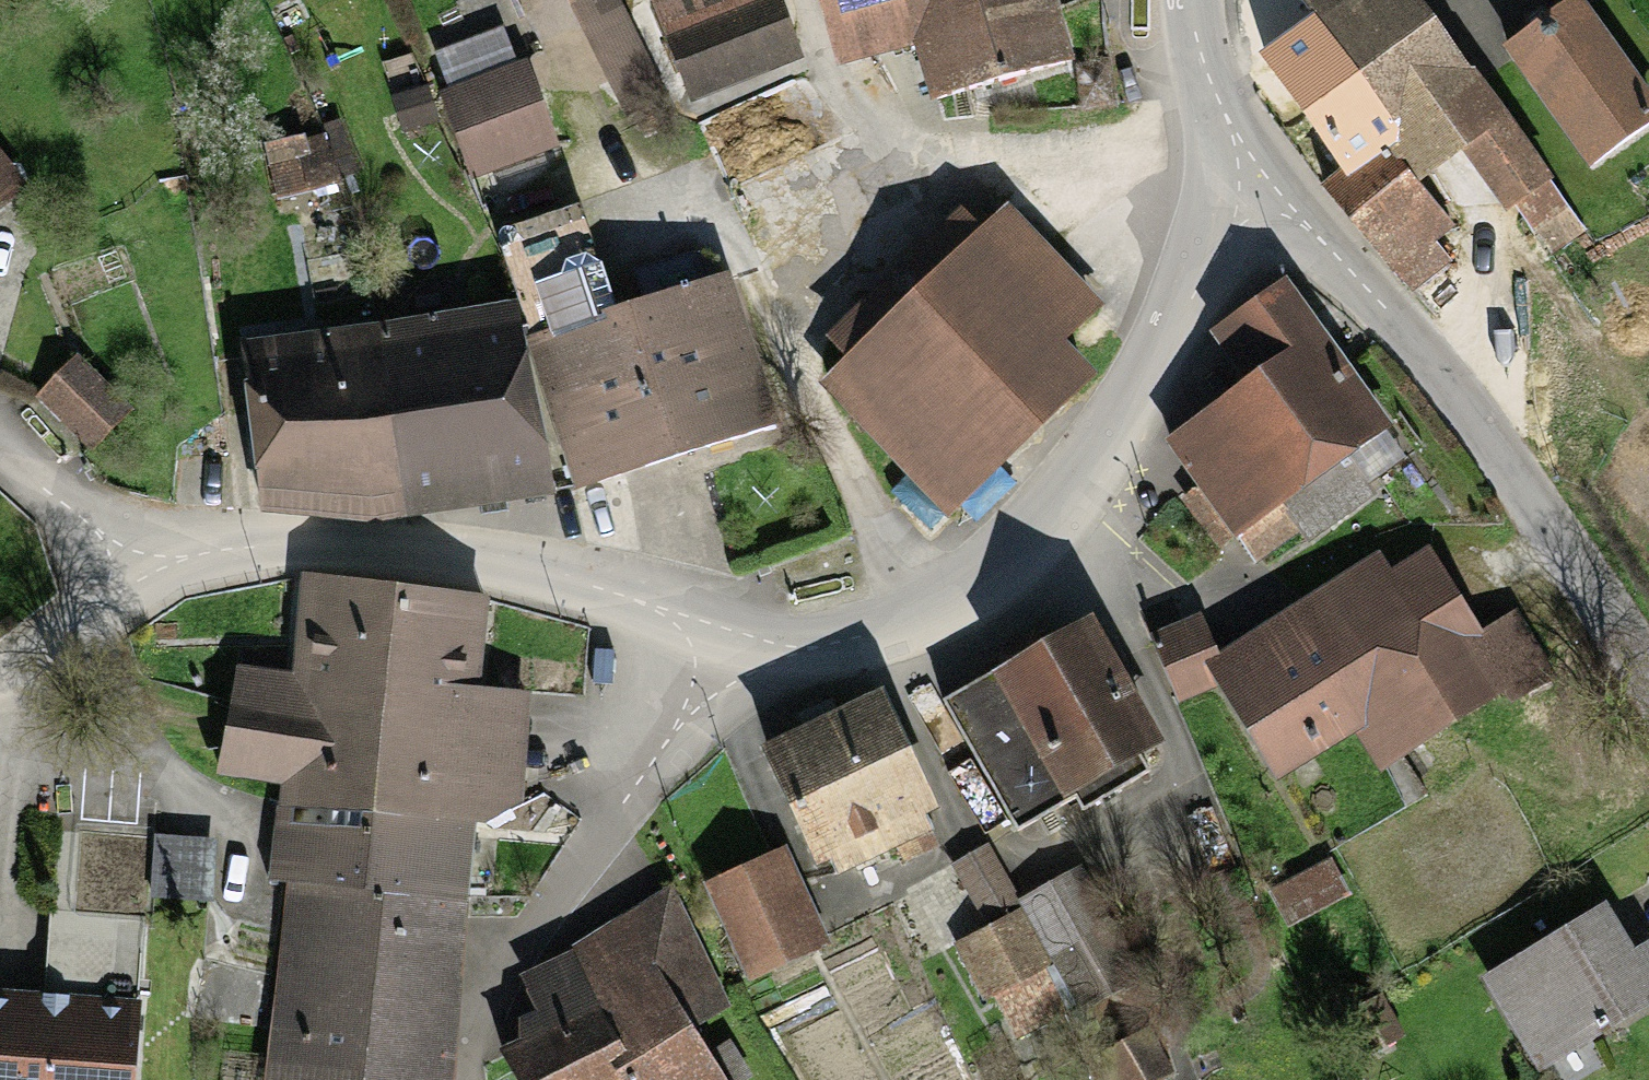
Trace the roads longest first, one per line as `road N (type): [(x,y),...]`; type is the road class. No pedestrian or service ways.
road 1 (residential): [(1254,179),(1104,454),(1032,542),(870,633),(798,650),(745,651)]
road 2 (residential): [(745,651),(632,601),(504,564),(356,537),(245,540),(127,557)]
road 3 (tertiary): [(1648,676),(1483,430),(1329,249),(1254,179)]
road 4 (residential): [(476,1079),(480,1033),(523,934),(745,651)]
road 5 (tertiary): [(1254,179),(1193,39),(1194,0)]
road 6 (residential): [(127,557),(0,443)]
road 7 (residential): [(127,557),(0,667)]

